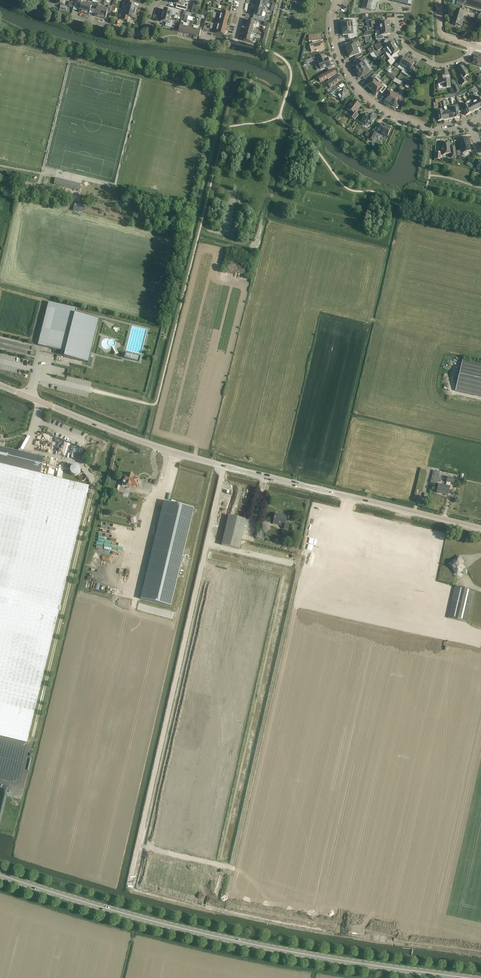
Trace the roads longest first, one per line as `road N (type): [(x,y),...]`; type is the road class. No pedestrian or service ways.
road 1 (tertiary): [(480,528),(210,462),(0,385)]
road 2 (primary): [(468,977),(216,936),(0,875)]
road 3 (residential): [(471,125),(432,130),(363,94),(335,43),(338,0)]

